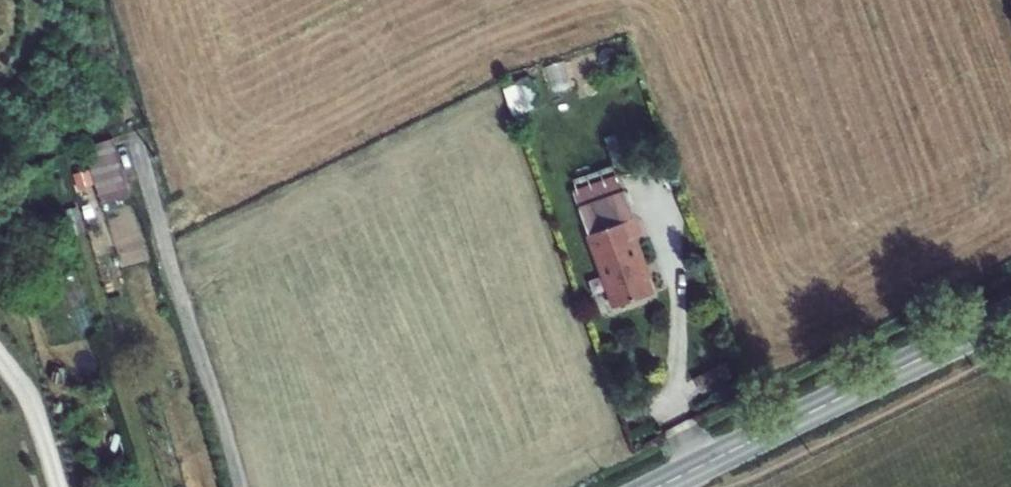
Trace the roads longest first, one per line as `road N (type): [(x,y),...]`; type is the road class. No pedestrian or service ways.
road 1 (primary): [(1010,314),(658,486)]

